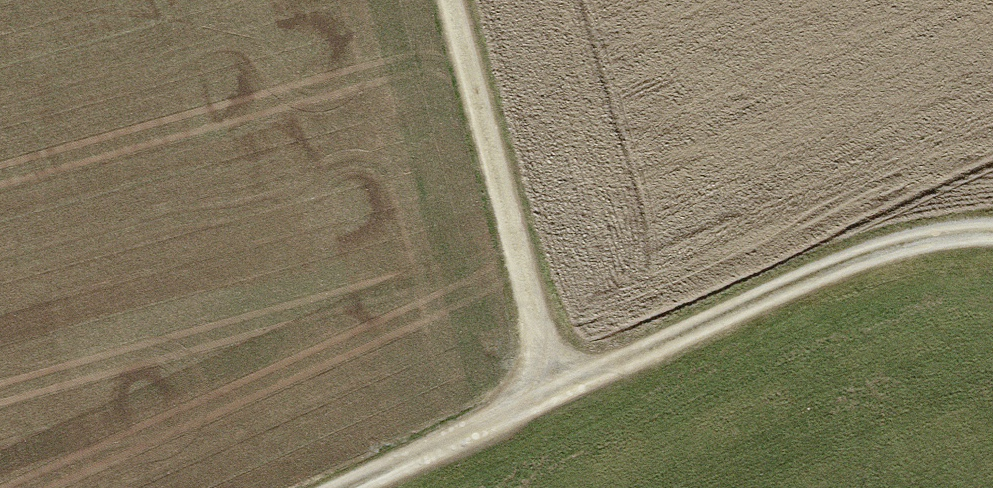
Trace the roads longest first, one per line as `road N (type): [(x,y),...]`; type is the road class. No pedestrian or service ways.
road 1 (track): [(360,487),(457,442),(521,381),(906,236),(992,247)]
road 2 (track): [(521,381),(443,0)]

